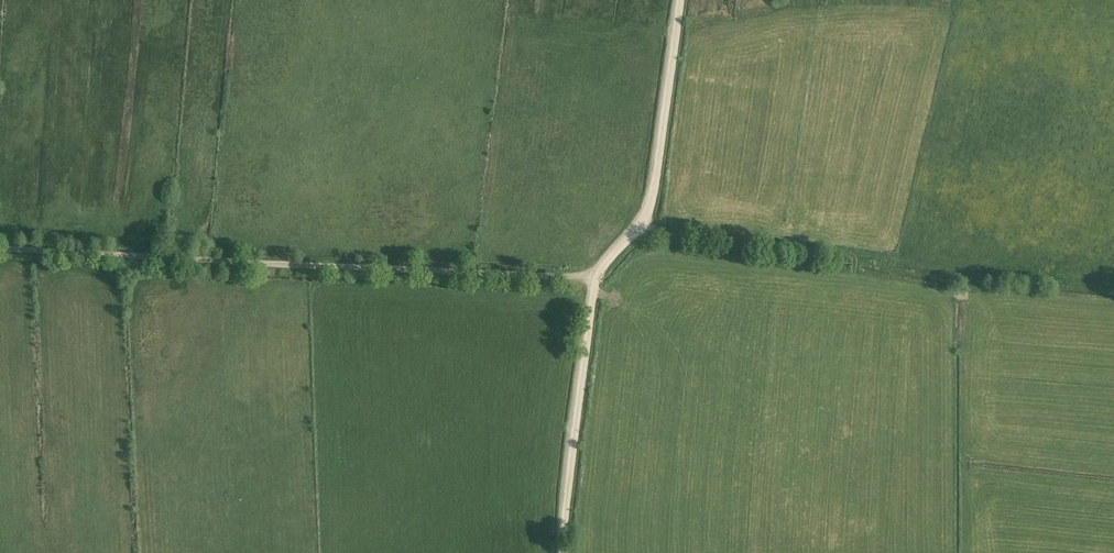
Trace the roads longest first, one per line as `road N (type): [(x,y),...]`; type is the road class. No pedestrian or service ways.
road 1 (track): [(0,251),(596,280)]
road 2 (track): [(596,280),(646,222),(686,0)]
road 3 (track): [(566,552),(596,280)]

